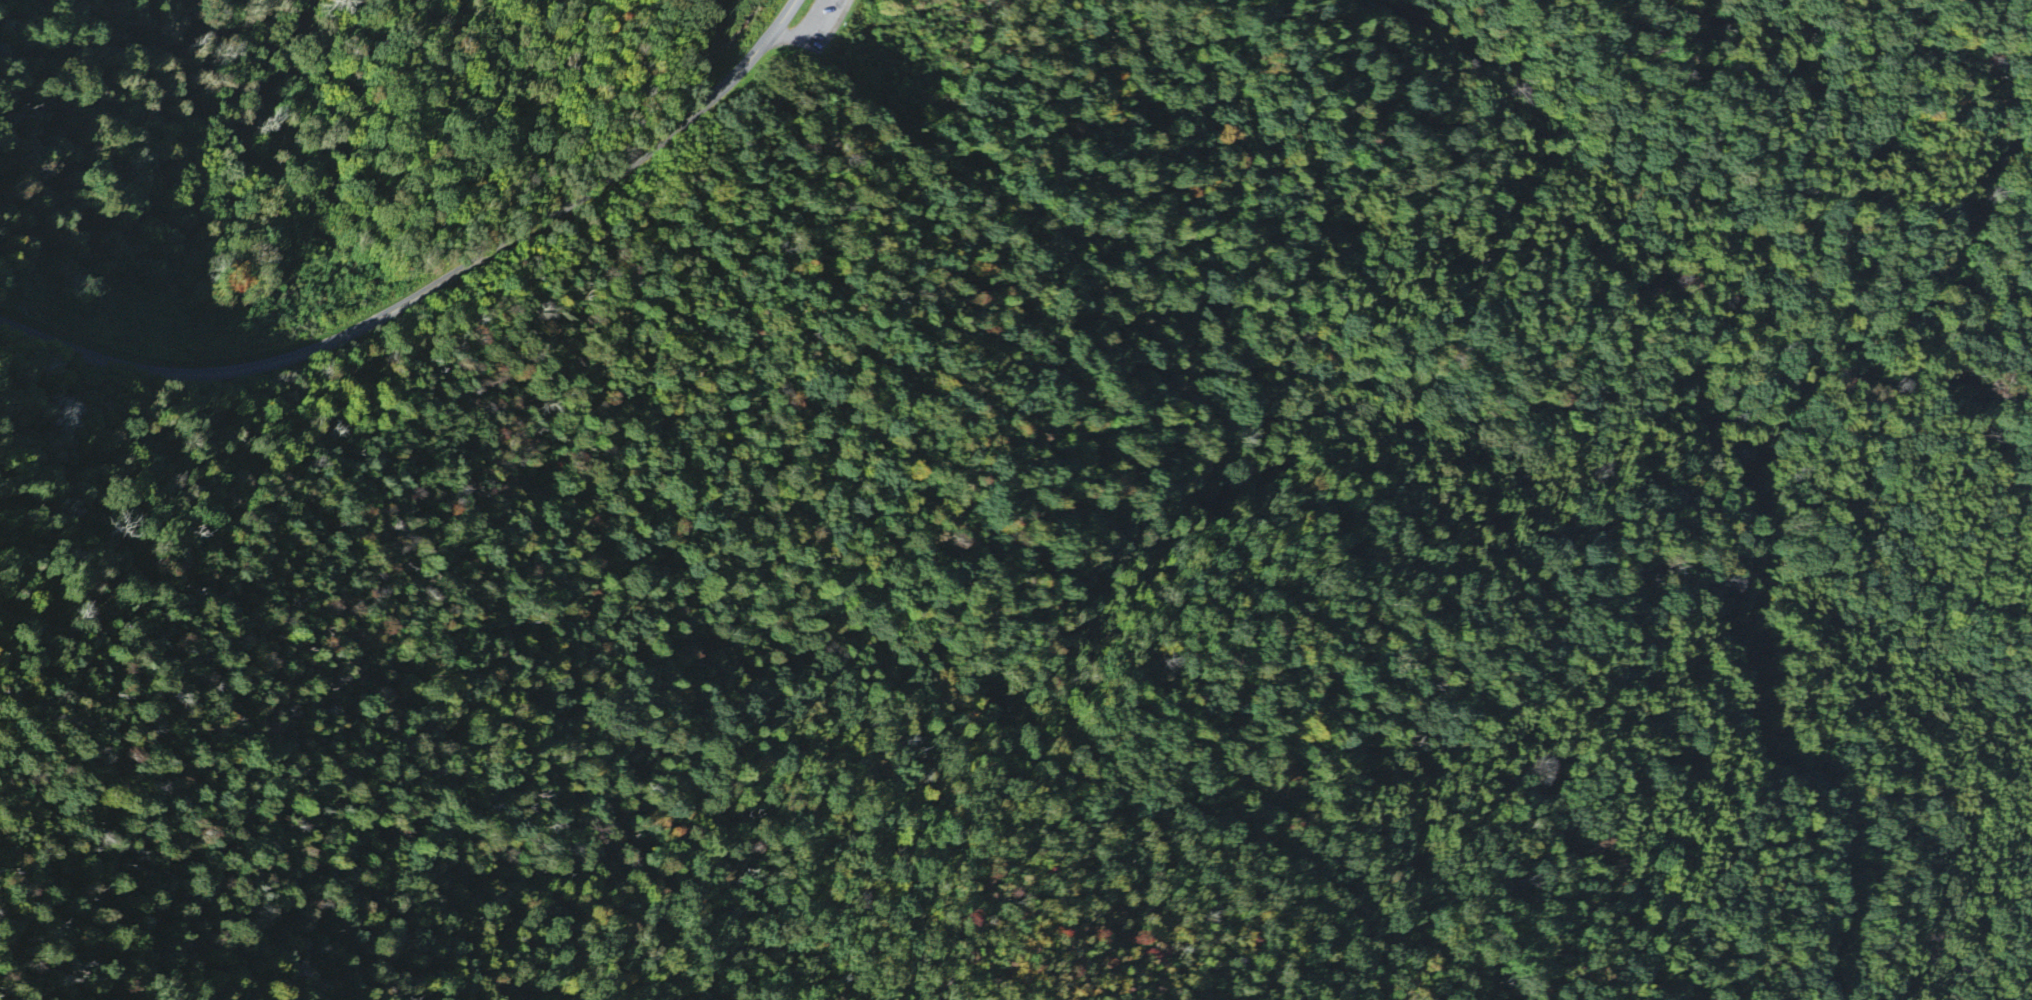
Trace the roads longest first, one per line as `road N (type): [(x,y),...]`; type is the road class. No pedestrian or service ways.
road 1 (track): [(2031,119),(1988,143),(1952,195),(1936,259),(1868,323),(1816,347),(1744,431),(1716,595),(1768,791),(1797,999)]
road 2 (secondary): [(795,0),(678,129),(401,308),(309,352),(241,370),(141,366),(0,322)]

